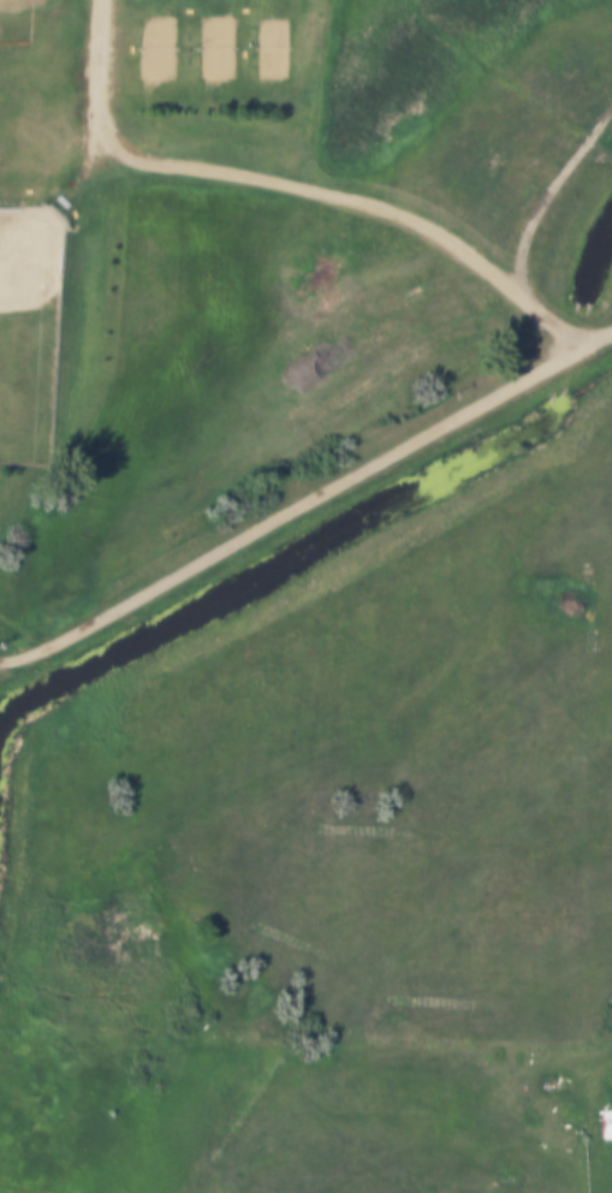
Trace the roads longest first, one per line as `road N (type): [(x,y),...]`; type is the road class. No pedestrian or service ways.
road 1 (track): [(611,122),(548,215),(534,281),(541,299)]

